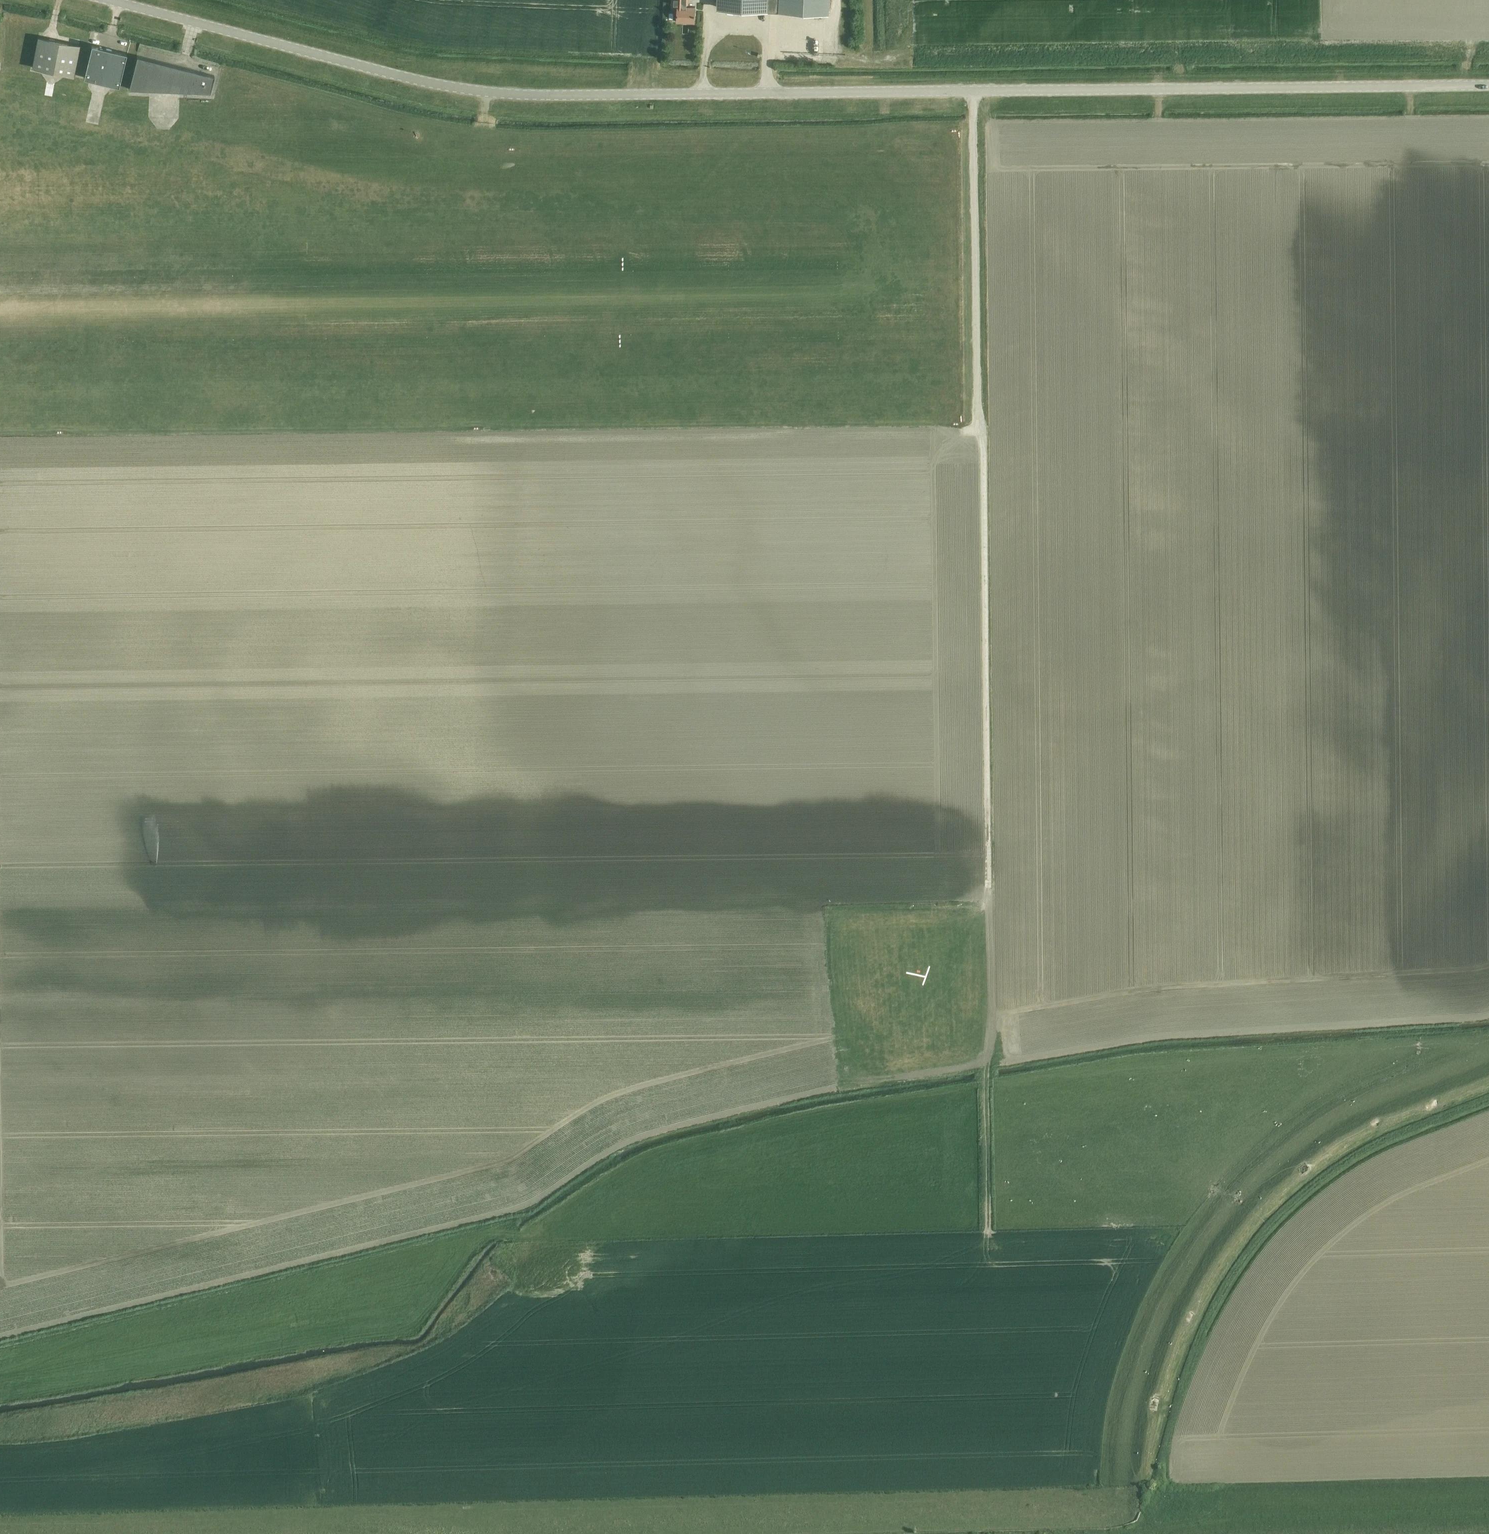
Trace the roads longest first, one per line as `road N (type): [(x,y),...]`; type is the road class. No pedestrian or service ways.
road 1 (unclassified): [(1488,85),(485,93),(119,0)]
road 2 (track): [(973,91),(989,1197)]

